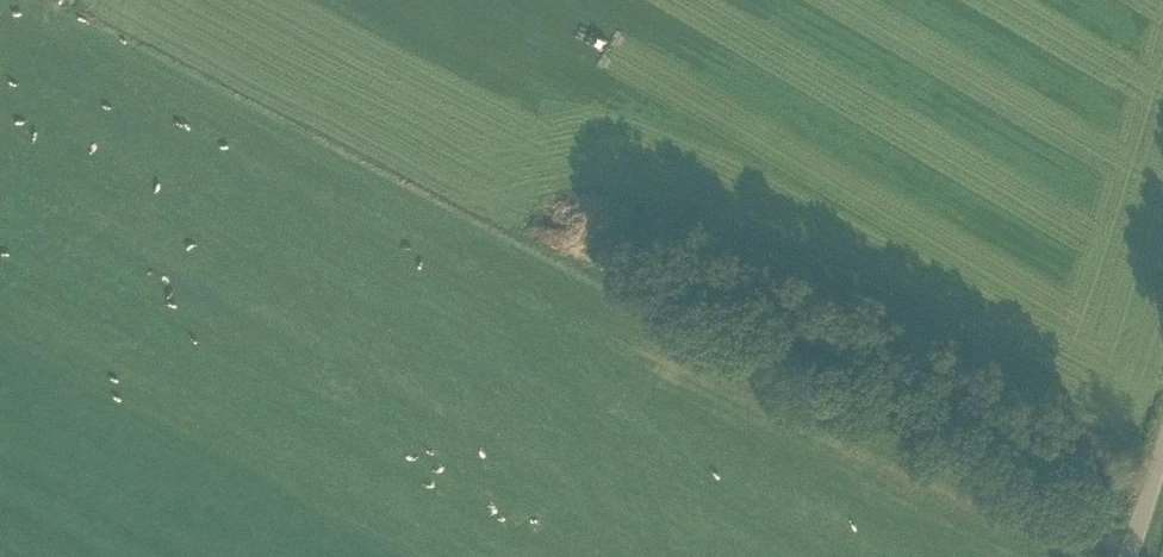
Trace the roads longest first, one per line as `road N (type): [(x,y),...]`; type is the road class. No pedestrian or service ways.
road 1 (unclassified): [(1125,556),(1162,439)]

